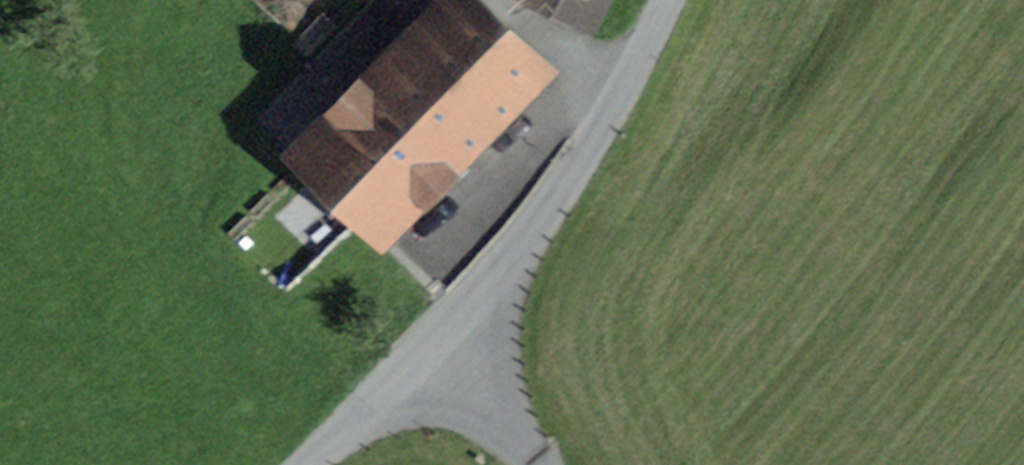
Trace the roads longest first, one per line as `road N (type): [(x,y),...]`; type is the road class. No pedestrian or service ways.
road 1 (residential): [(441,336),(551,199),(665,0)]
road 2 (residential): [(309,464),(441,336)]
road 3 (unclassified): [(532,464),(441,336)]
road 4 (track): [(625,79),(515,0)]

